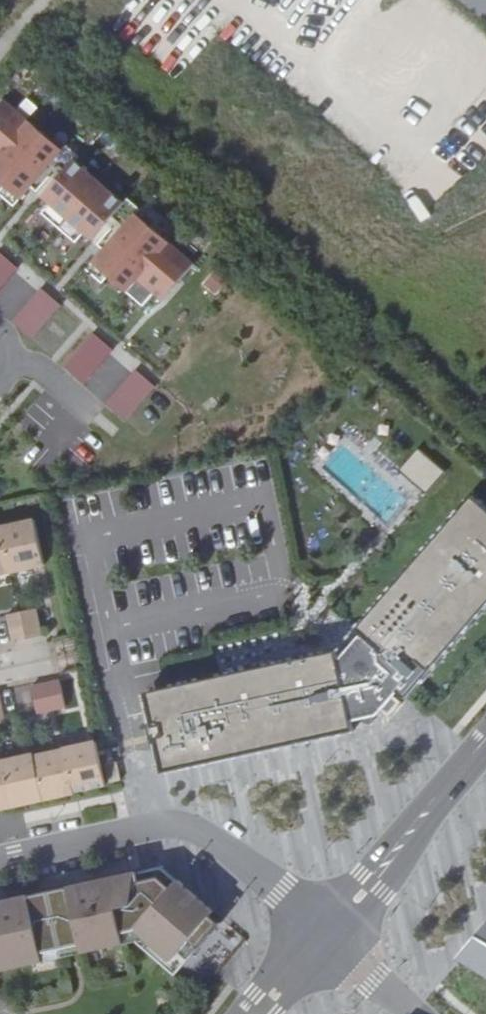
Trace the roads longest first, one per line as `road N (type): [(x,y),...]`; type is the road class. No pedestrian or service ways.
road 1 (residential): [(322,930),(282,889),(189,828),(0,862)]
road 2 (secondary): [(322,930),(485,749)]
road 3 (residential): [(322,930),(417,1013)]

